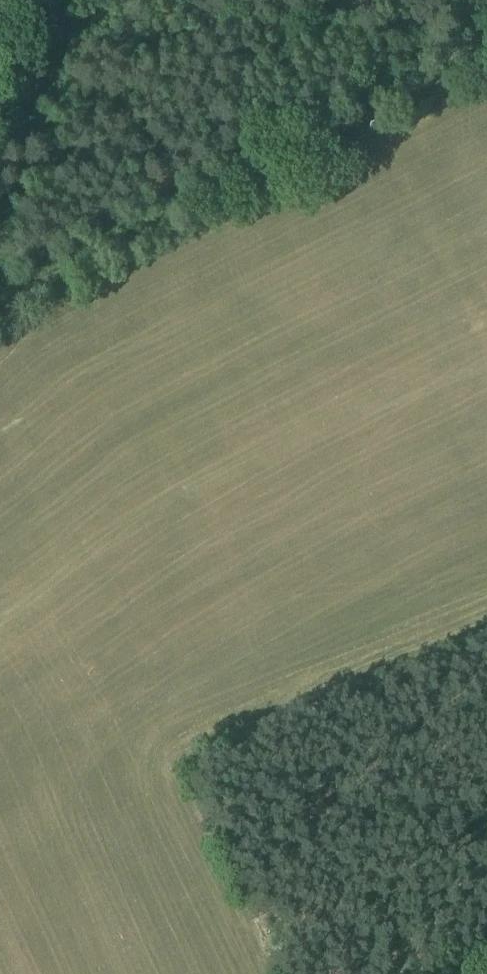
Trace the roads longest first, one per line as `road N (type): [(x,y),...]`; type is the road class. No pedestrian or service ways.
road 1 (track): [(486,58),(0,306)]

